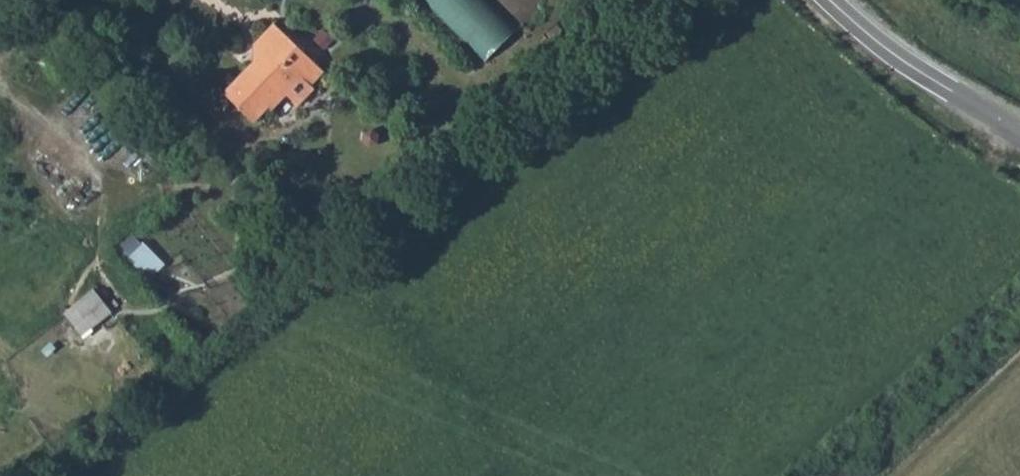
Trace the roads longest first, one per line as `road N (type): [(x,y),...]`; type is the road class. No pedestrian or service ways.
road 1 (tertiary): [(1019,129),(872,38),(829,0)]

